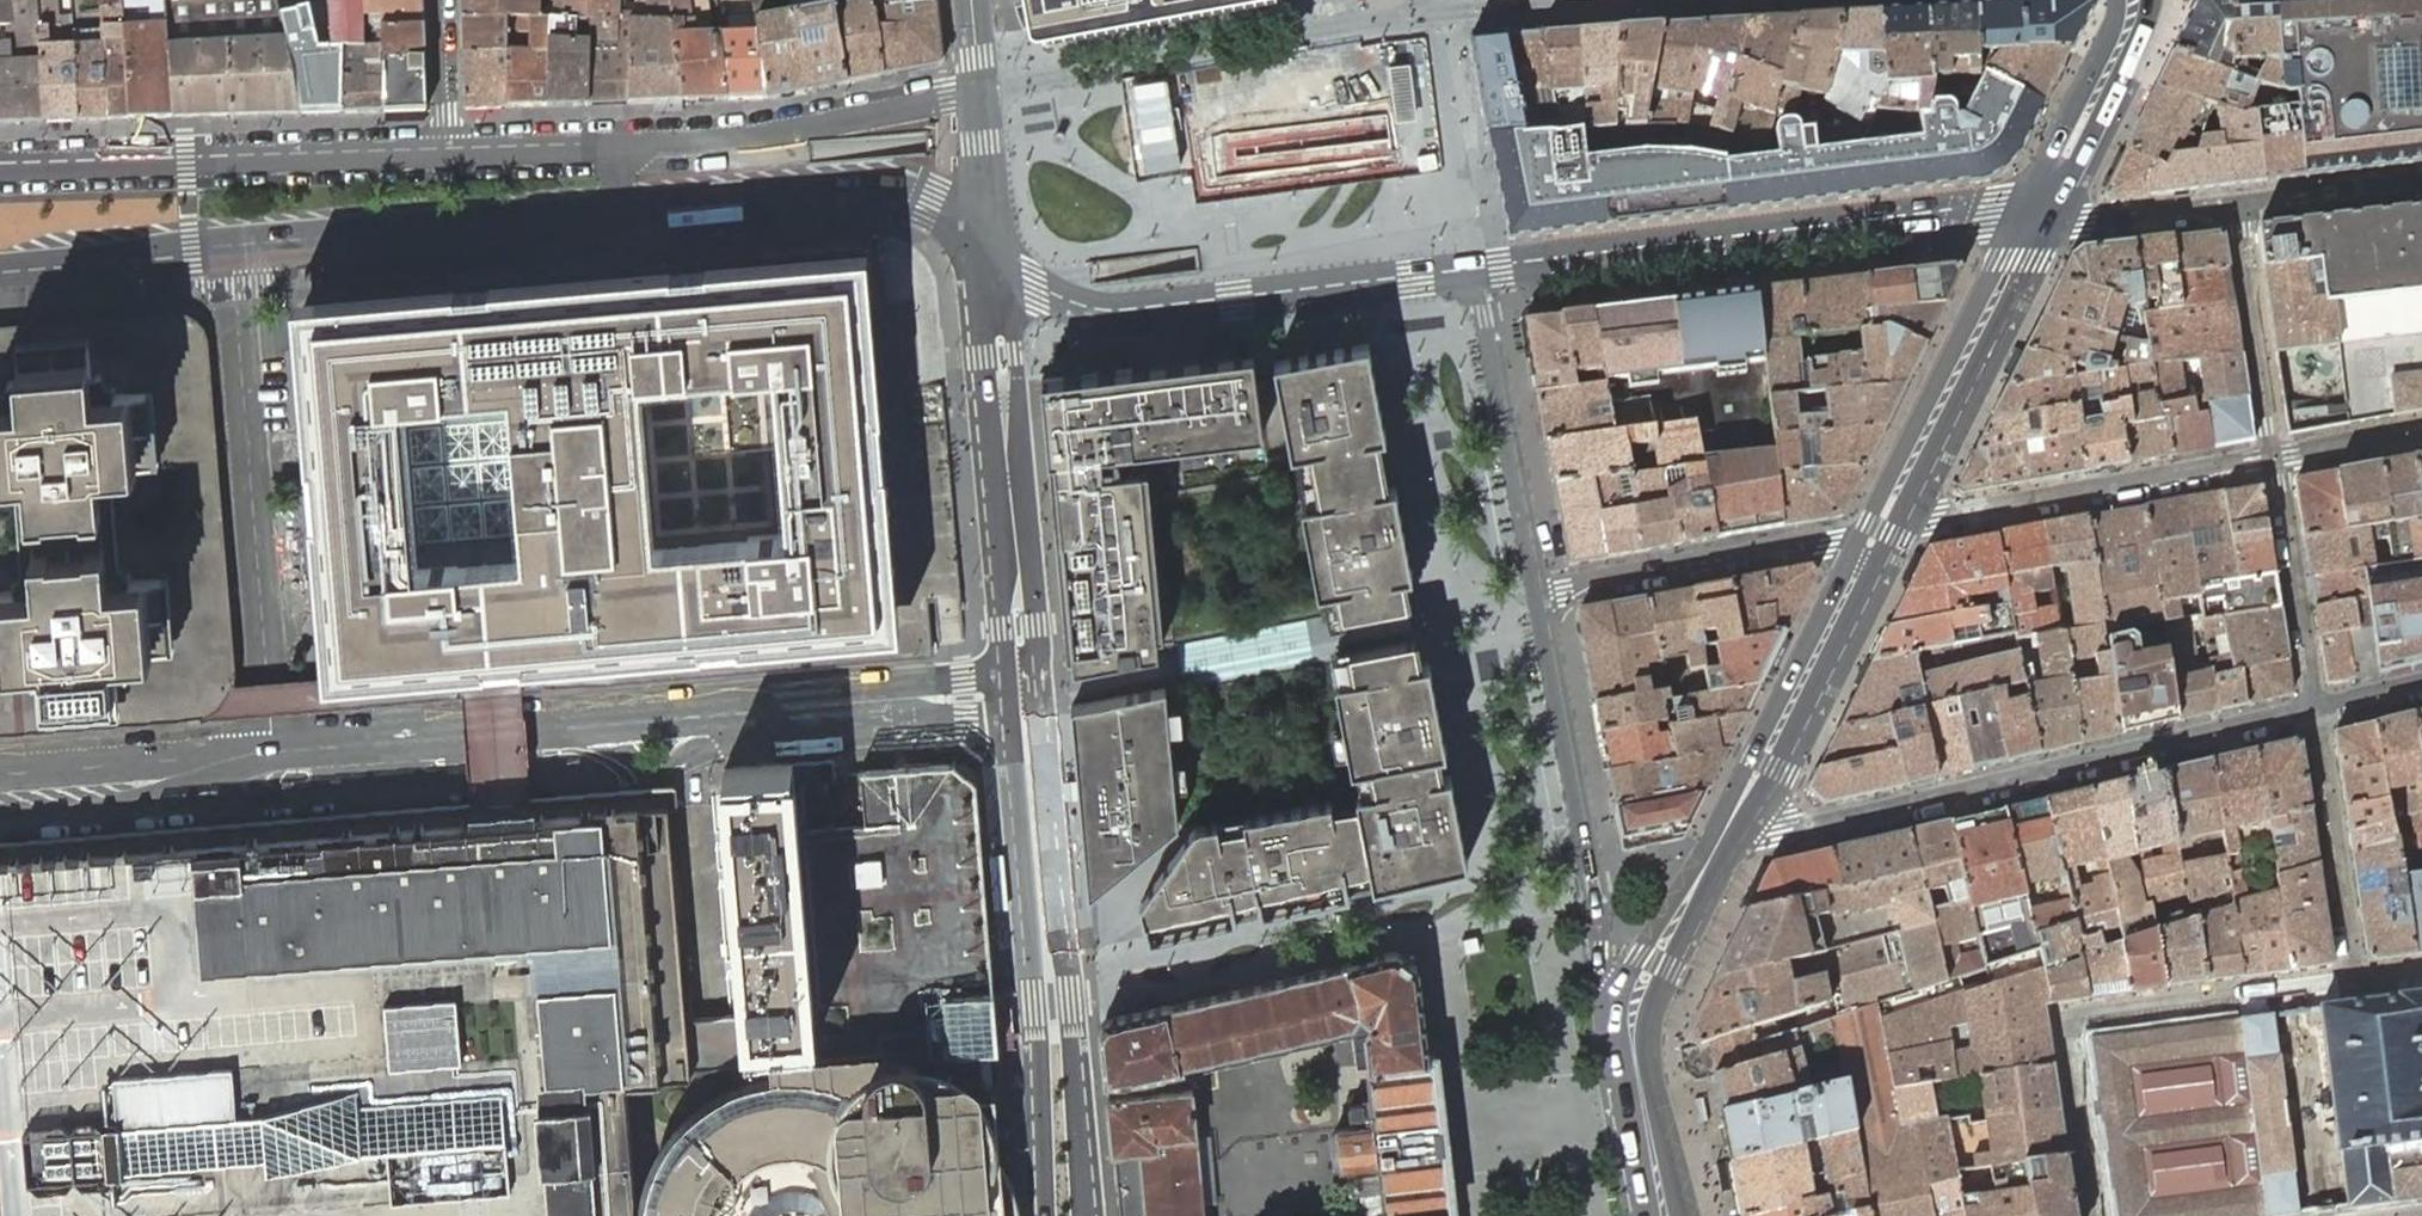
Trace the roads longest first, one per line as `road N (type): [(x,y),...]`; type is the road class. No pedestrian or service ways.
road 1 (residential): [(1012,702),(742,723),(701,716),(273,753)]
road 2 (residential): [(2313,713),(1783,834),(1753,814)]
road 3 (secondary): [(1475,268),(1997,206),(2038,214)]
road 4 (secondary): [(1856,549),(1707,849),(1640,956),(1612,1033)]
road 5 (tertiary): [(1086,1215),(1044,700)]
road 6 (tertiary): [(1012,702),(1046,1215)]
road 7 (residential): [(231,251),(273,753)]
road 8 (residential): [(2354,984),(2067,1021),(2097,1215)]
road 9 (residential): [(447,155),(0,173)]
road 10 (residential): [(1540,595),(1612,1033)]
road 11 (tertiary): [(993,261),(980,336),(1012,702)]
road 12 (secondary): [(1037,293),(1079,308),(1137,308),(1475,268)]
road 13 (secondary): [(1686,1215),(1651,1034),(1671,969),(1753,814)]
road 14 (secondary): [(599,214),(887,192),(945,216),(993,261)]
road 15 (tertiary): [(1044,700),(1017,333),(1037,293)]
road 16 (residential): [(980,90),(806,129),(593,151)]
road 17 (secondary): [(231,251),(599,214)]
road 18 (residential): [(1914,508),(1939,520),(2274,460)]
road 19 (residential): [(1342,26),(980,90)]
road 20 (secondary): [(2016,260),(1992,273),(1856,549)]
road 21 (residential): [(1475,268),(1540,595)]
road 22 (residential): [(1856,549),(1837,540),(1540,595)]
road 23 (secondary): [(1753,814),(1886,565)]
road 24 (residential): [(0,819),(94,810),(273,753)]
road 25 (secondary): [(1914,508),(2025,285),(2016,260)]
road 26 (residential): [(2354,984),(2313,713)]
road 27 (residential): [(273,753),(0,775)]
road 28 (residential): [(2274,460),(2313,713)]
road 29 (residential): [(2236,208),(2274,460)]
road 30 (secondary): [(2132,0),(2038,214)]
road 31 (secondary): [(0,273),(231,251)]
road 32 (residential): [(2038,214),(2089,226),(2236,208)]
road 33 (residential): [(2236,208),(2421,185)]
road 34 (secondary): [(1612,1033),(1639,1215)]
road 35 (residential): [(980,90),(993,261)]
road 36 (residential): [(440,0),(447,155)]
road 37 (residential): [(2274,460),(2421,432)]
road 38 (residential): [(593,151),(447,155)]

